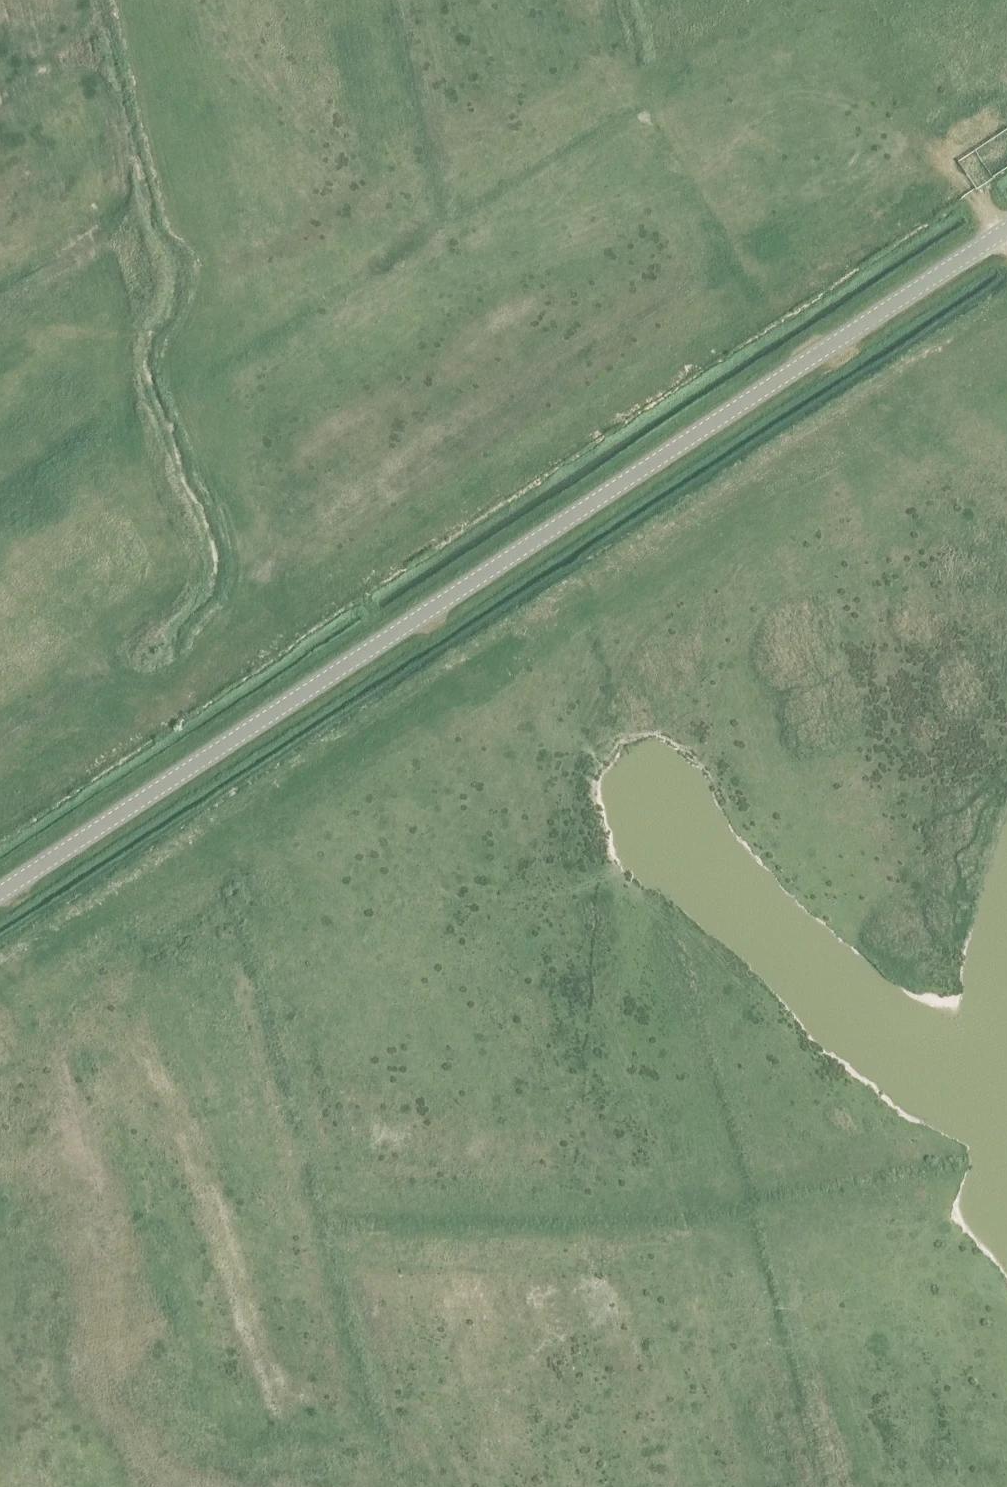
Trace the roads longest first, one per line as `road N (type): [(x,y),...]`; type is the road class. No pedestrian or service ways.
road 1 (unclassified): [(0,895),(1006,229)]

